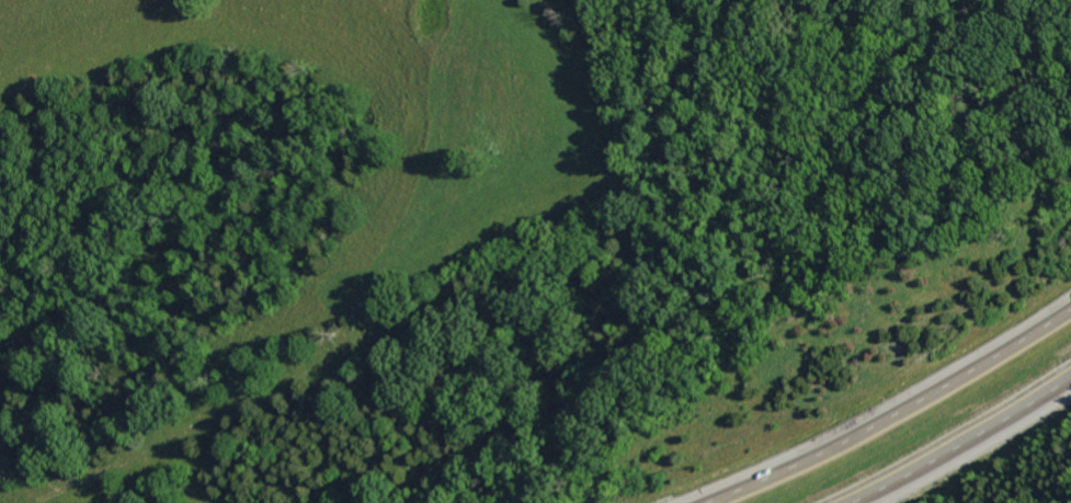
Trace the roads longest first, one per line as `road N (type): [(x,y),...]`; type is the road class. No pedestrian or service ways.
road 1 (motorway): [(1070,297),(990,357),(700,502)]
road 2 (motorway): [(858,502),(1070,384)]

